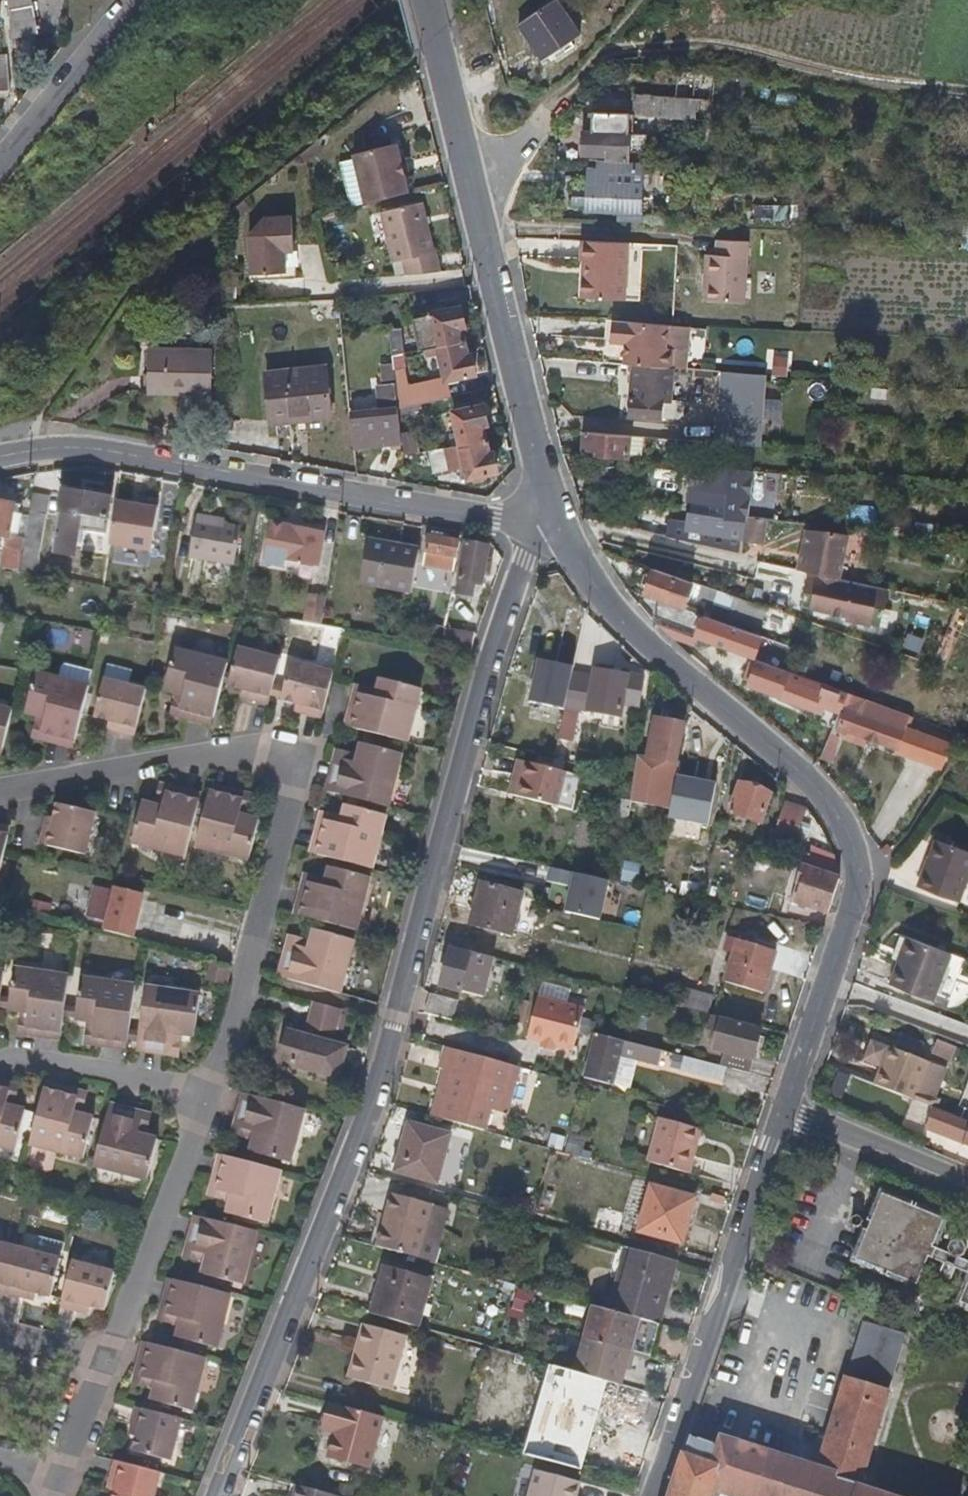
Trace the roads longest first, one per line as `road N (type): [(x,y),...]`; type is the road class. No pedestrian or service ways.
road 1 (residential): [(217,1495),(408,992),(520,568),(544,540),(564,531)]
road 2 (residential): [(781,1113),(845,942),(858,879),(851,834),(828,797),(711,701),(608,601),(564,531)]
road 3 (residential): [(213,1097),(302,759),(250,755),(0,795)]
road 4 (residential): [(564,531),(71,449),(0,457)]
road 5 (residential): [(781,1113),(654,1495)]
road 6 (residential): [(564,531),(472,188)]
road 7 (residential): [(109,1362),(213,1097)]
road 8 (residential): [(213,1097),(118,1072),(0,1055)]
road 9 (residential): [(0,160),(130,0)]
road 10 (residential): [(781,1113),(967,1188)]
road 11 (residential): [(472,188),(436,41)]
road 12 (residential): [(64,1475),(109,1362)]

